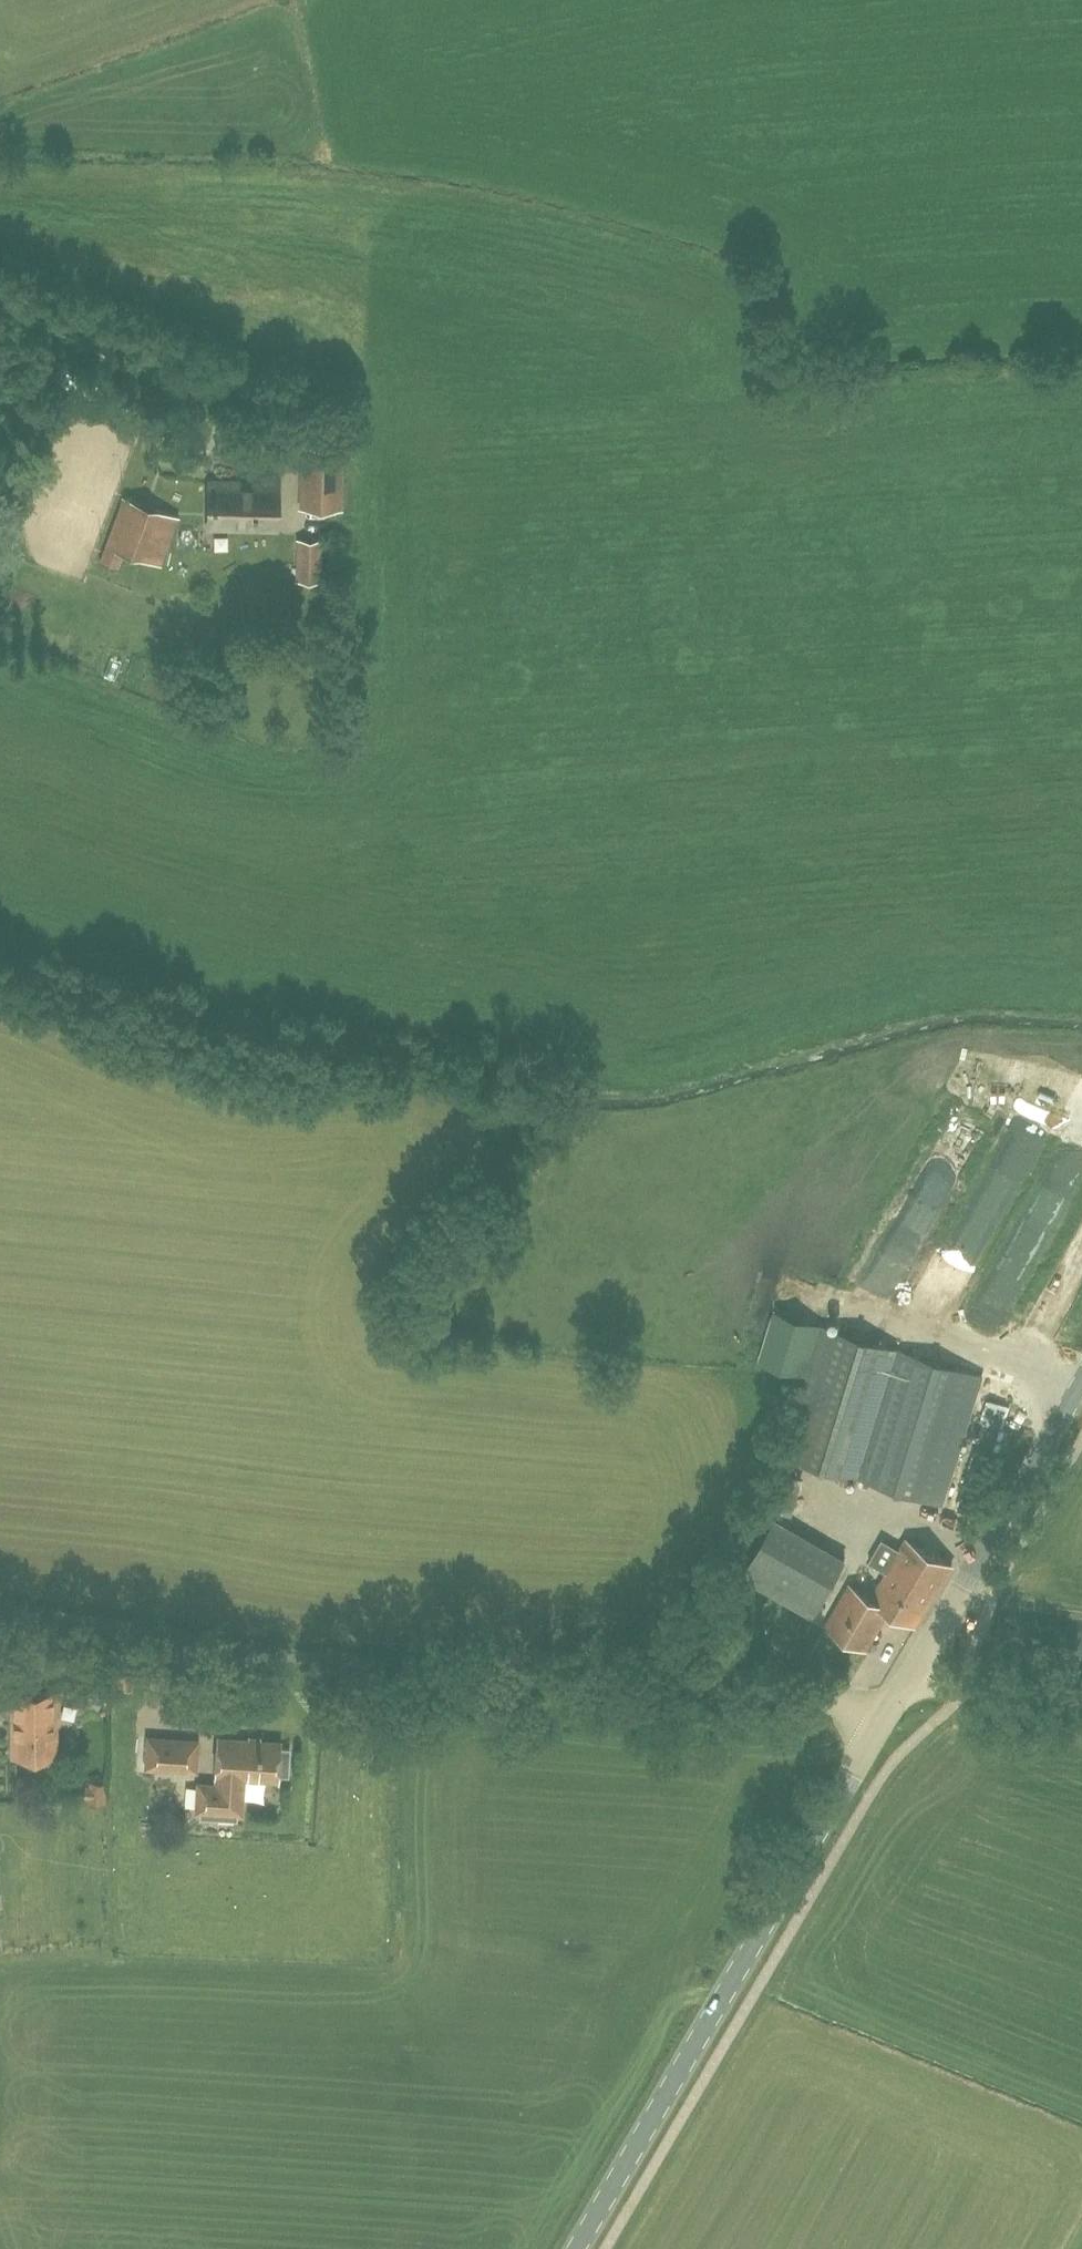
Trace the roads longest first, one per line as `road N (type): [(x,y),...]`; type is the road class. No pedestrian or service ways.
road 1 (unclassified): [(0,1620),(355,1671),(904,1697)]
road 2 (tertiary): [(579,2248),(904,1697)]
road 3 (tertiary): [(904,1697),(1081,1397)]
road 4 (unclassified): [(904,1697),(1081,1701)]

